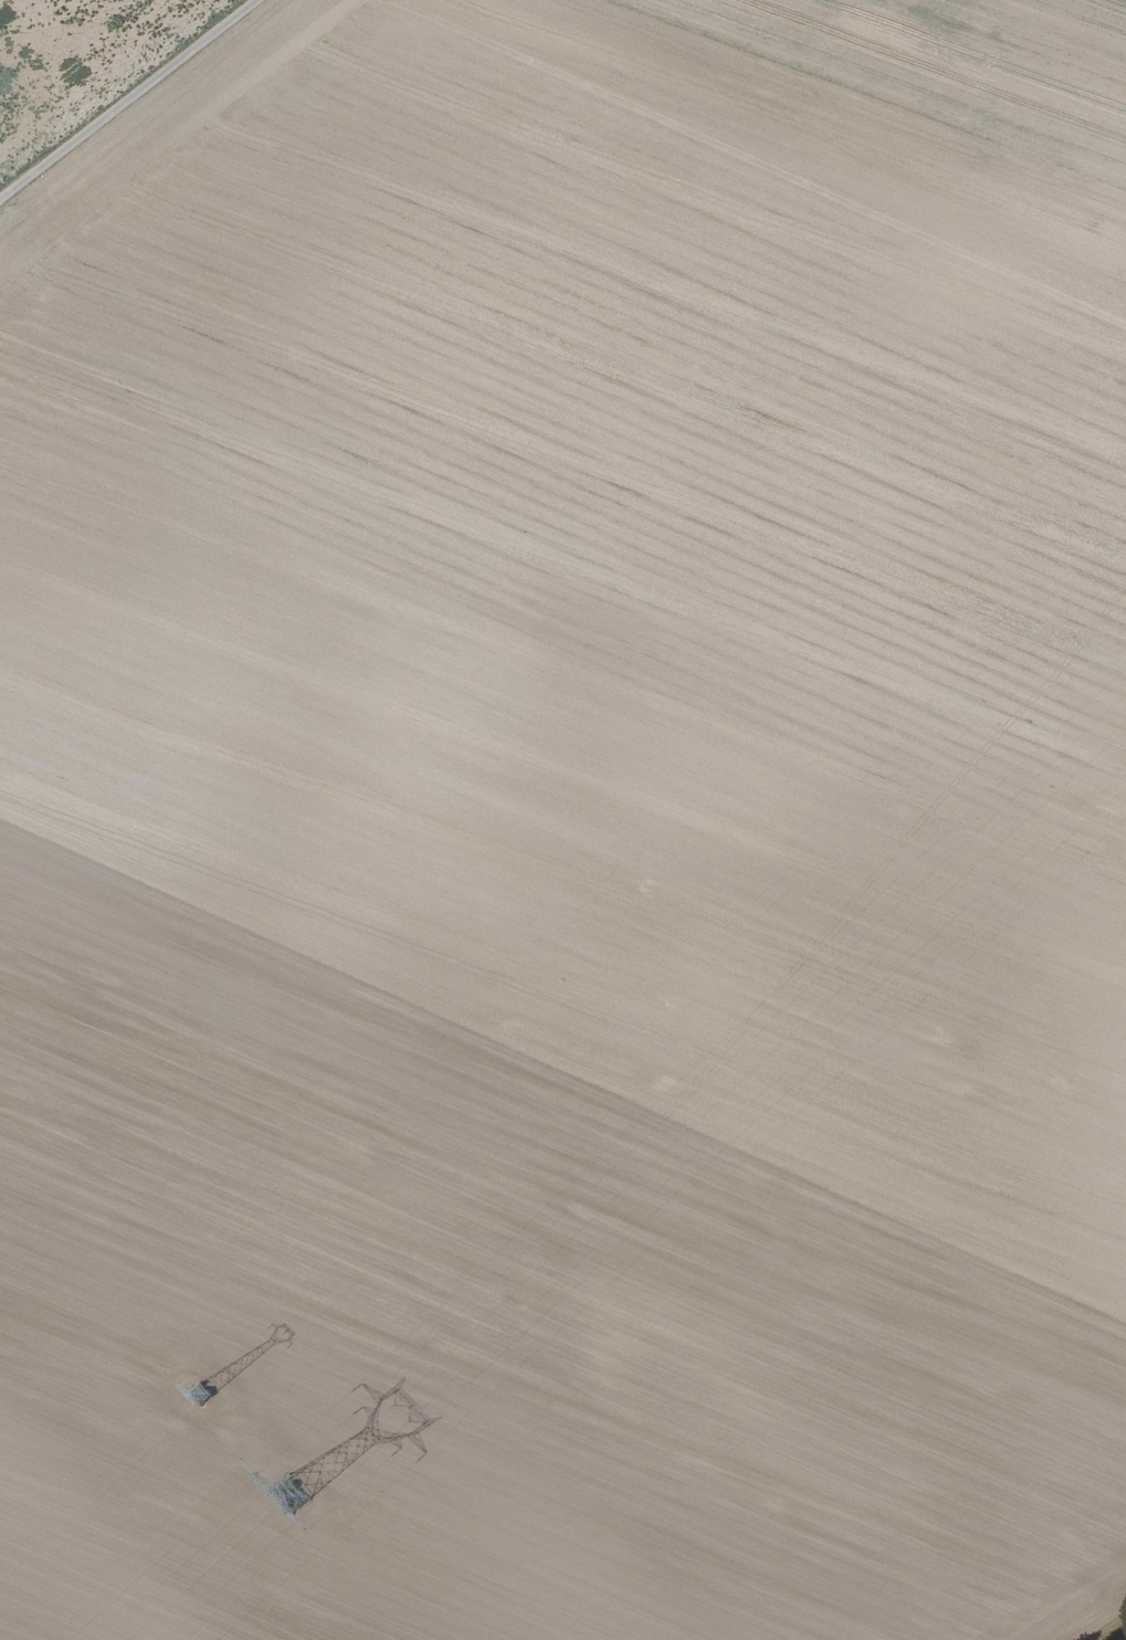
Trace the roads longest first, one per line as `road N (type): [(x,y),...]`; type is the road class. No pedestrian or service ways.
road 1 (track): [(255,0),(0,199)]

